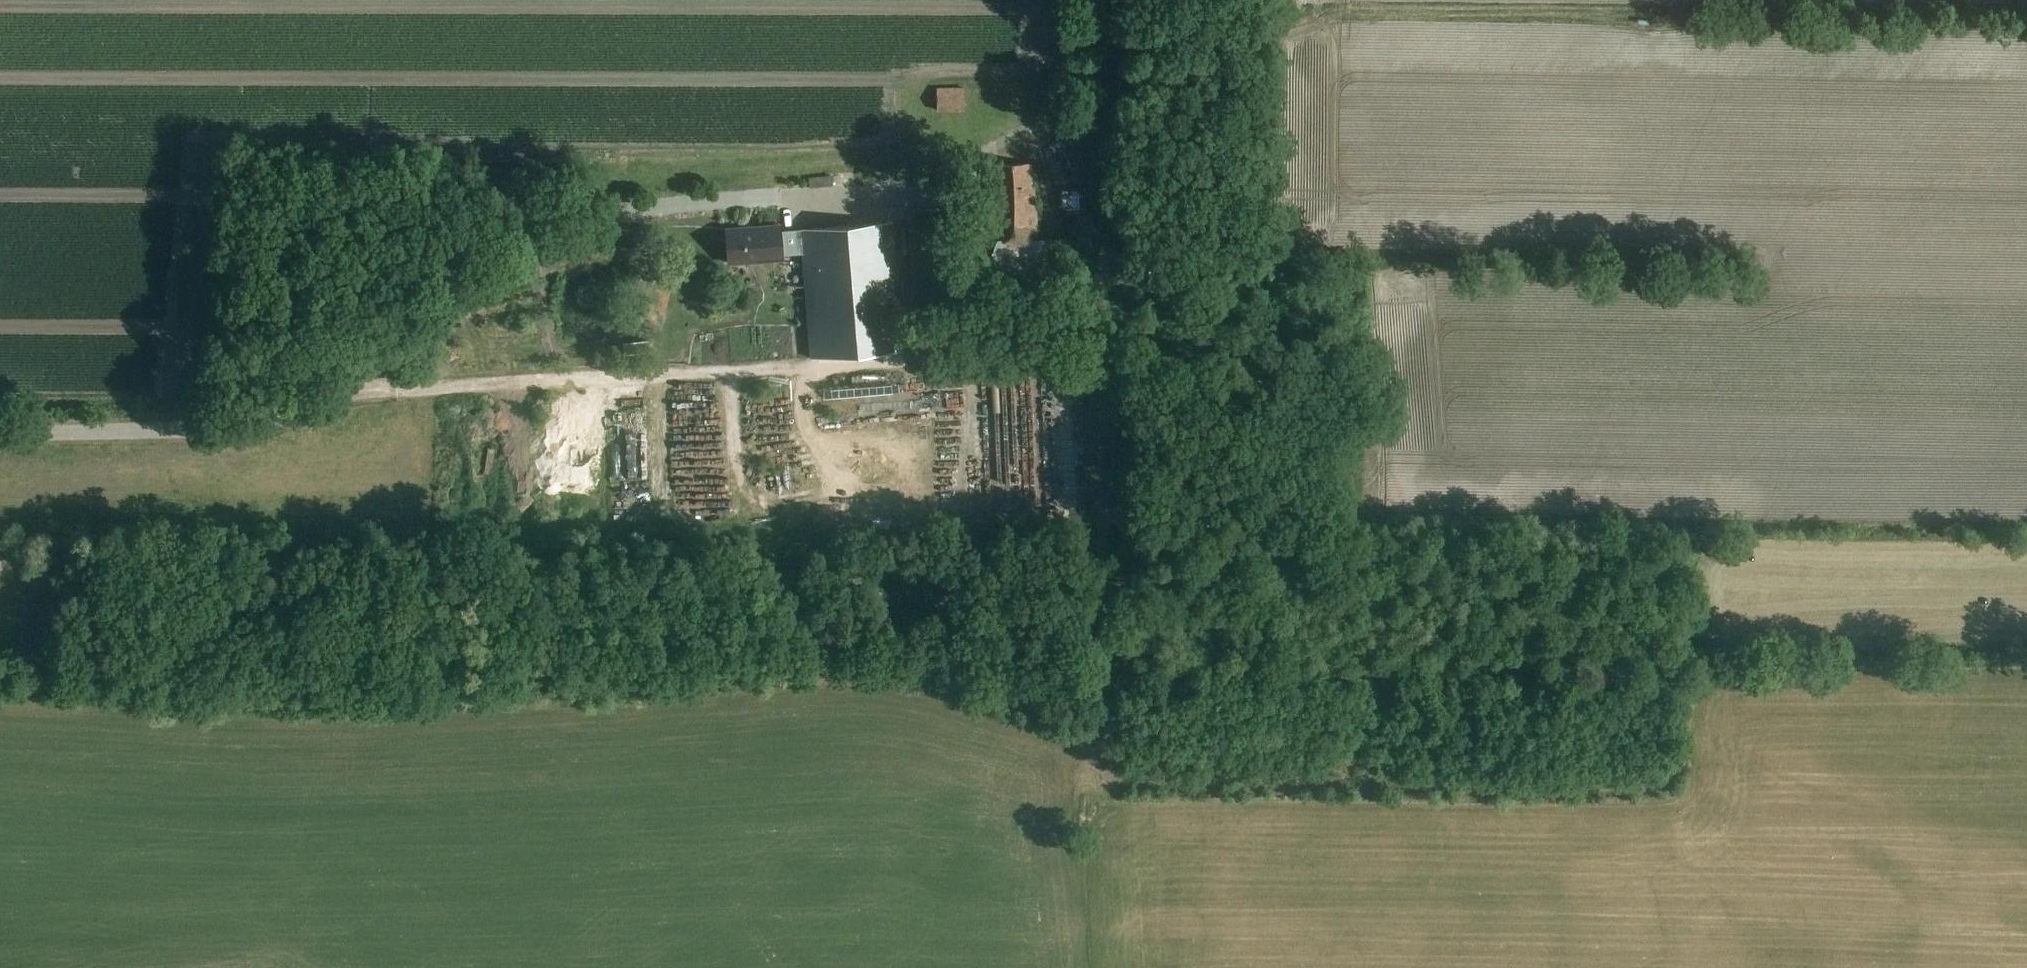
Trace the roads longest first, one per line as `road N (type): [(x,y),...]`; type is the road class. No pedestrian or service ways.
road 1 (track): [(2026,649),(1728,645),(1710,655),(1698,680),(1685,757),(1641,785),(1121,777),(1095,745),(1094,718),(1102,664),(1103,0)]
road 2 (track): [(0,434),(211,433),(266,424),(309,409),(503,254),(569,227),(618,215),(961,184),(992,149),(1103,114)]

